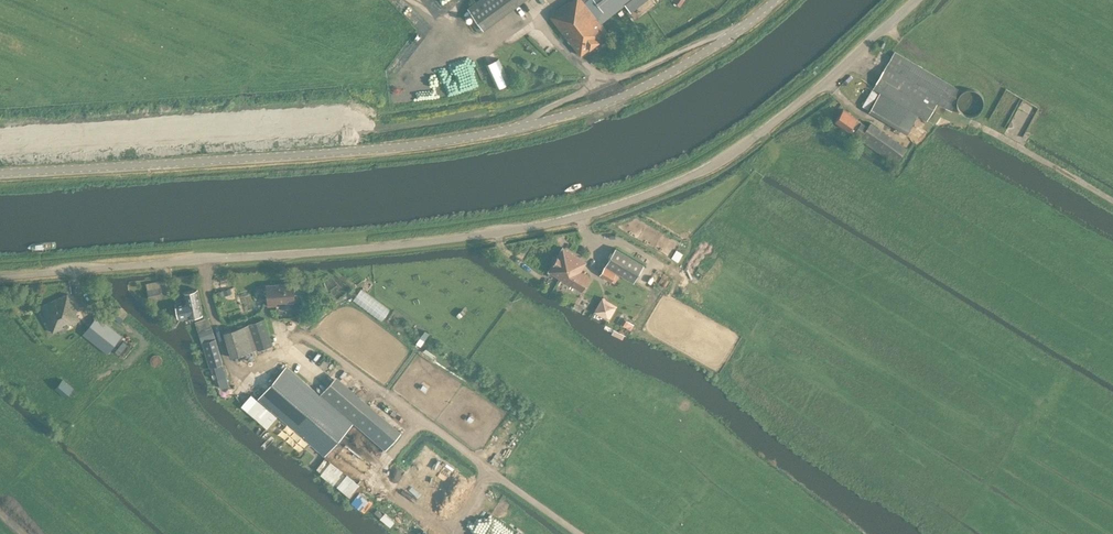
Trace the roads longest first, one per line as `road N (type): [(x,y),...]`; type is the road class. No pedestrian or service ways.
road 1 (tertiary): [(0,277),(381,250),(616,208),(710,169),(765,131),(915,0)]
road 2 (unclassified): [(0,174),(330,153),(489,133),(635,91),(776,0)]
road 3 (track): [(578,533),(292,328),(277,347),(232,371),(206,284),(209,262)]
road 4 (track): [(826,81),(855,111),(907,141),(939,117),(966,118),(1112,201)]

